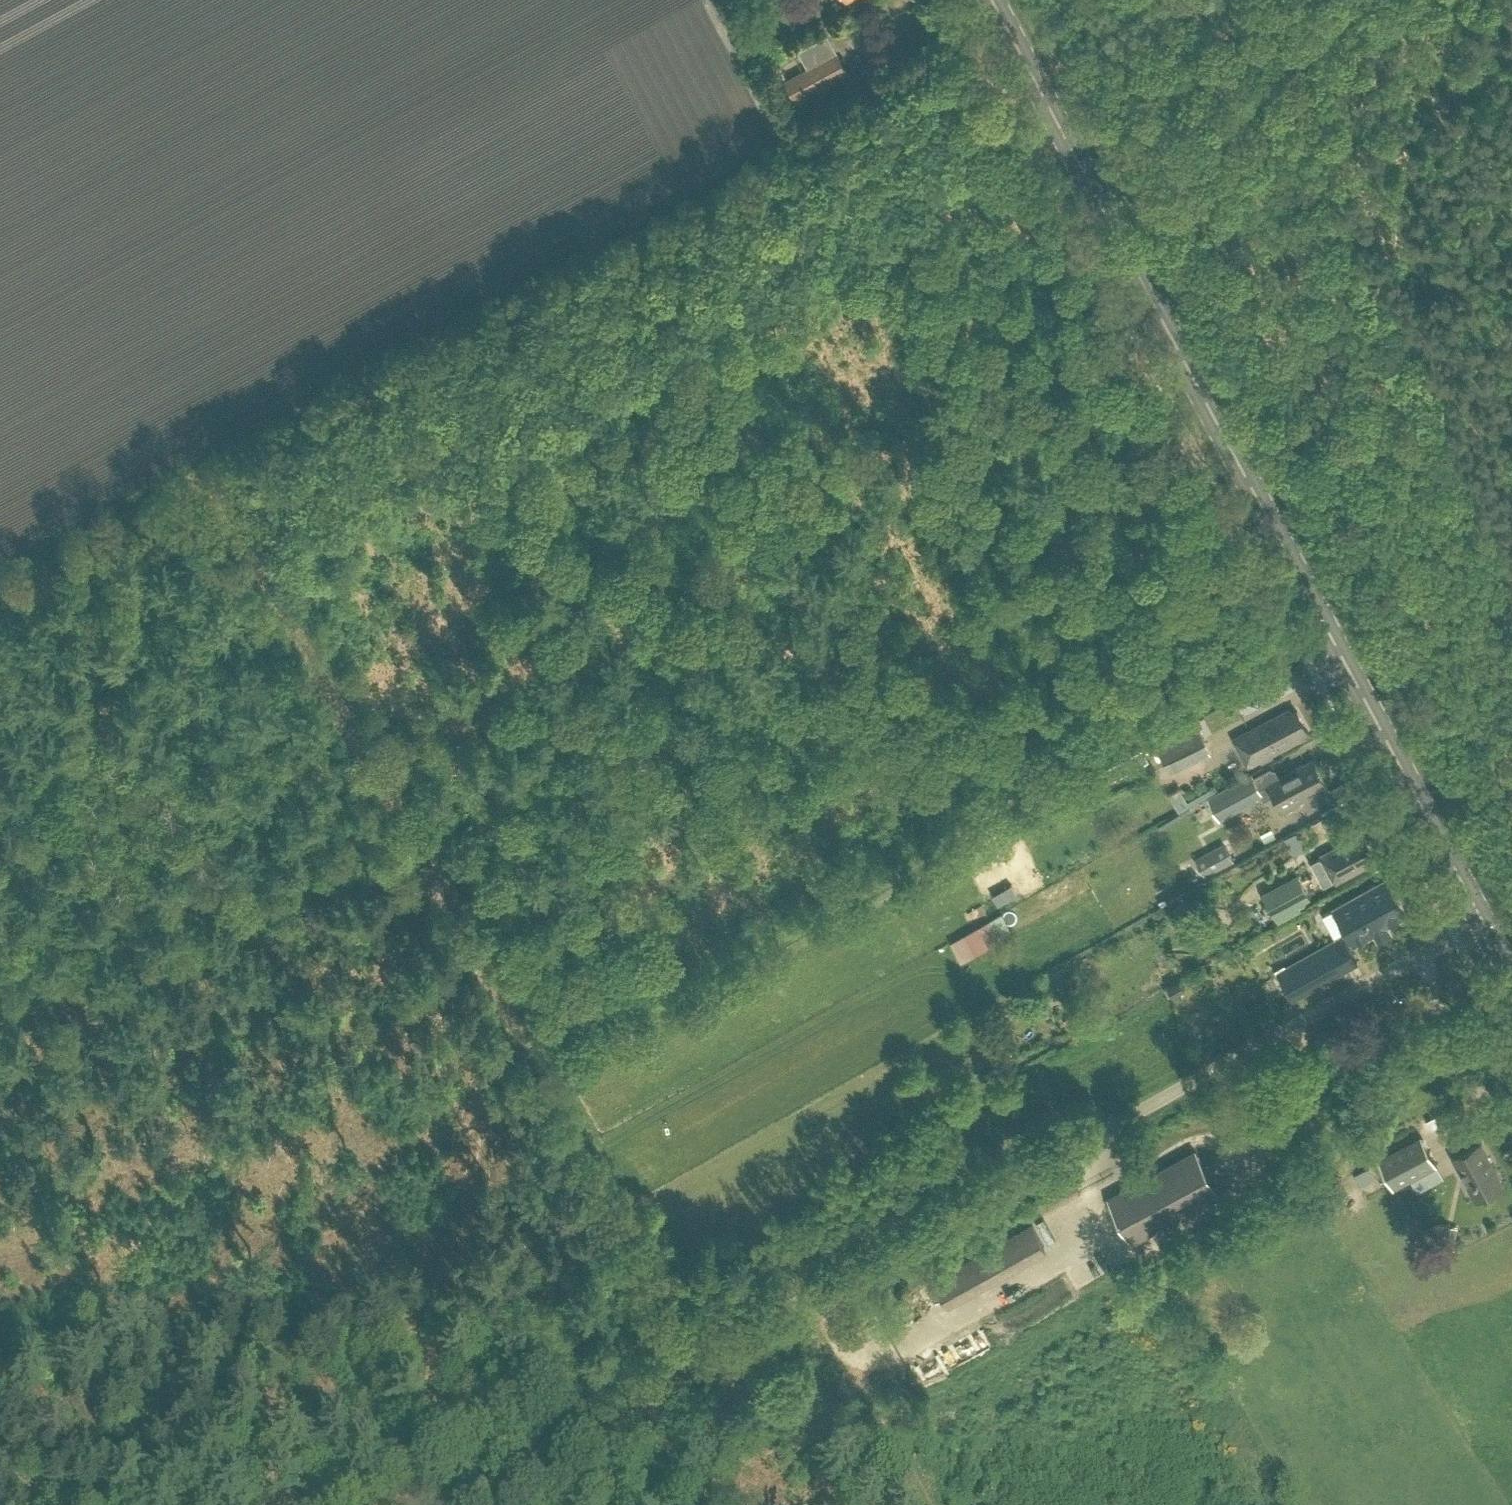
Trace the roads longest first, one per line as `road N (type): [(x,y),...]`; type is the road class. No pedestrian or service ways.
road 1 (unclassified): [(1481,919),(429,1504)]
road 2 (track): [(0,558),(976,36)]
road 3 (primary): [(1481,919),(994,0)]
road 4 (track): [(702,1351),(209,444)]
road 5 (track): [(540,1052),(1293,631)]
road 6 (track): [(1103,206),(1336,0)]
road 7 (track): [(927,1504),(814,1288)]
road 8 (track): [(1325,1004),(1315,1110),(1225,1160)]
road 9 (track): [(1420,952),(1460,1057),(1450,1079)]

